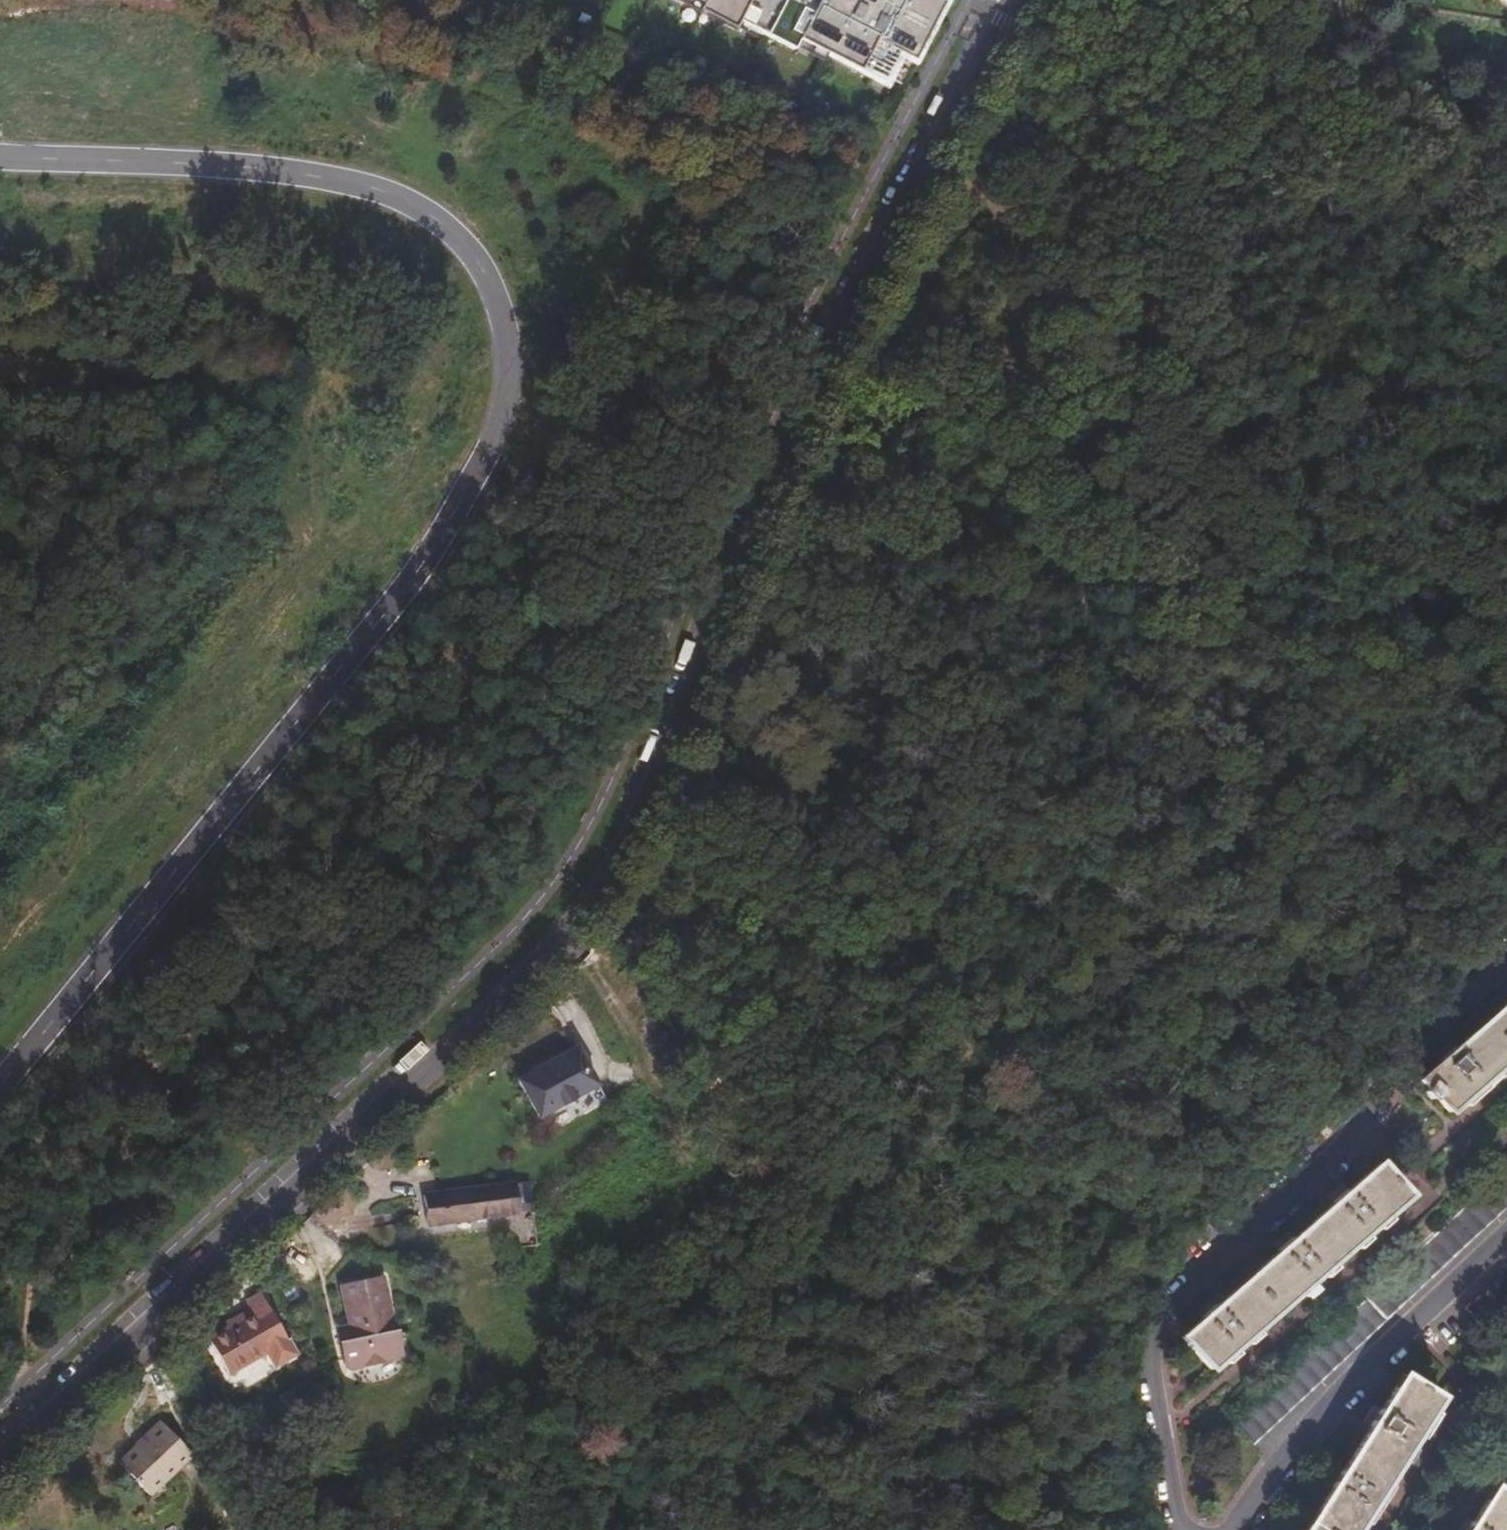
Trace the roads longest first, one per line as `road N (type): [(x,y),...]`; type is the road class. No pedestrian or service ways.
road 1 (residential): [(0,1460),(563,942),(655,813),(812,396),(1012,0)]
road 2 (residential): [(1506,1239),(1268,1472),(1229,1529)]
road 3 (track): [(1150,1377),(1071,1529)]

